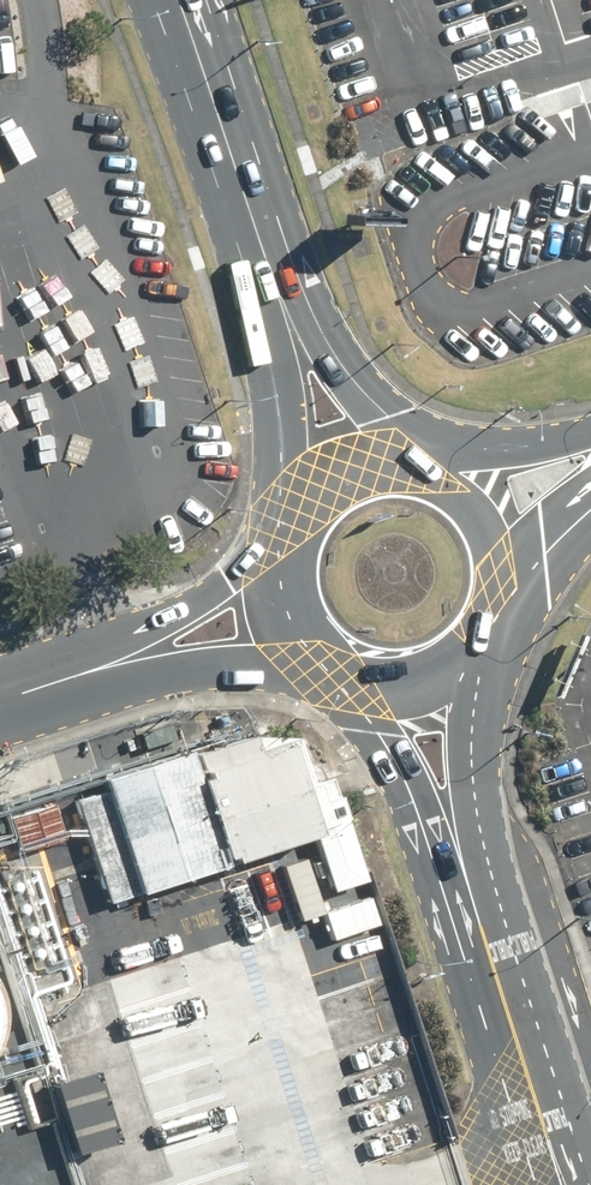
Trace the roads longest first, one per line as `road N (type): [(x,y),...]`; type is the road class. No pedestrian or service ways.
road 1 (tertiary): [(296,527),(269,339),(153,0)]
road 2 (tertiary): [(202,0),(278,247),(322,359),(420,468)]
road 3 (unclassified): [(340,656),(175,677),(43,717),(0,709)]
road 4 (unclassified): [(0,698),(34,669),(163,622),(247,573),(290,560)]
road 5 (tertiary): [(476,637),(475,801),(500,911),(486,938)]
road 6 (tertiary): [(486,938),(459,922),(423,787),(370,672)]
road 7 (tertiary): [(564,1184),(486,938)]
road 8 (unclassified): [(442,480),(590,432)]
road 9 (tertiary): [(296,527),(313,505),(363,476),(420,468)]
road 10 (unclassified): [(590,497),(497,582)]
road 11 (tertiary): [(442,480),(481,520),(497,582)]

